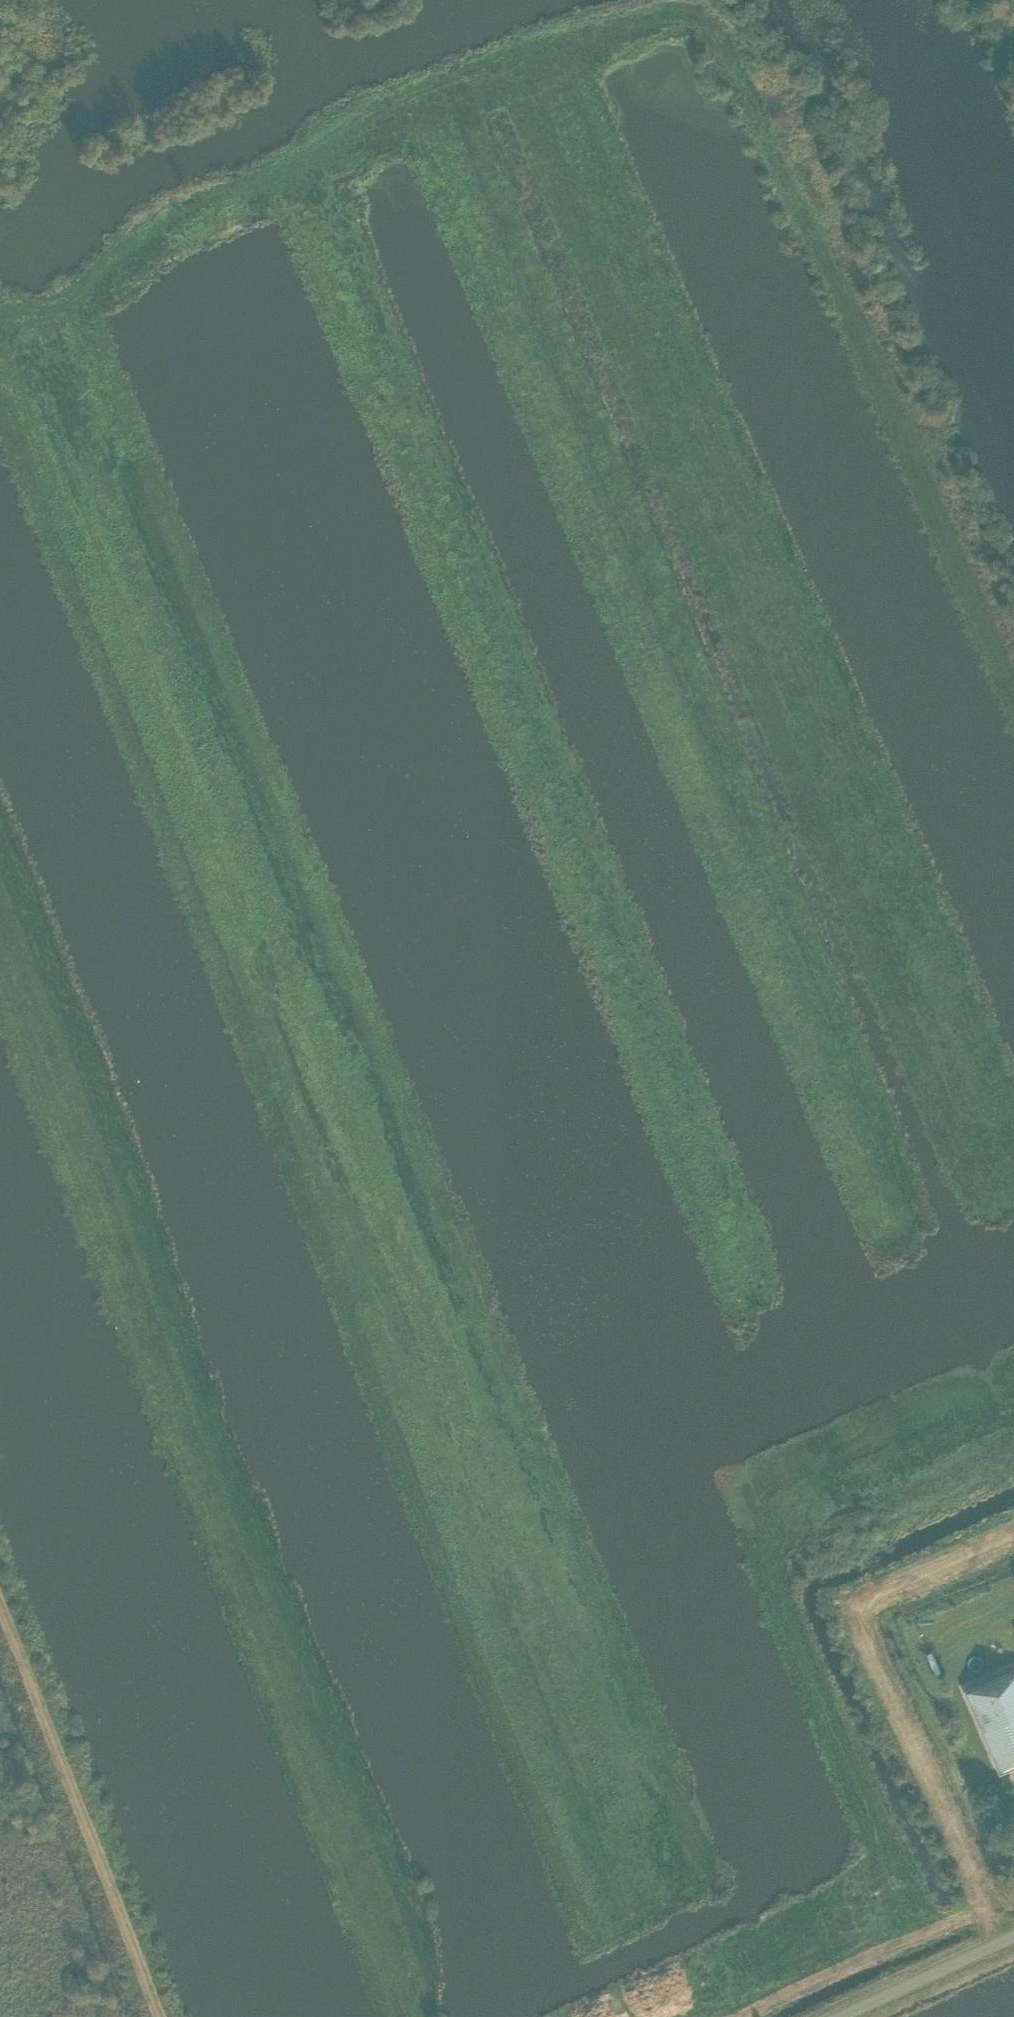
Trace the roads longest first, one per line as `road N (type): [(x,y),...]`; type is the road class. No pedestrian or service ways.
road 1 (unclassified): [(857,2016),(1013,1944)]

